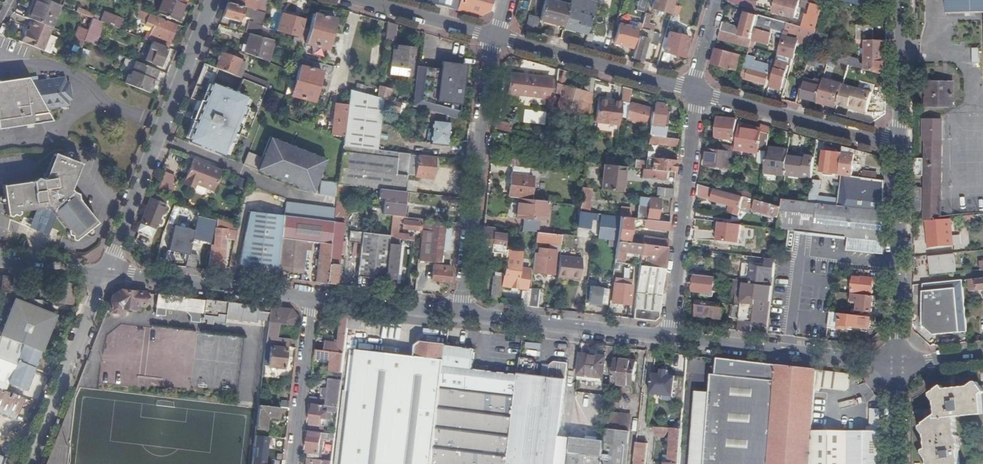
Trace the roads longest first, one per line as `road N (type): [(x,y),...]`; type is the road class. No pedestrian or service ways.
road 1 (residential): [(106,273),(214,0)]
road 2 (residential): [(496,37),(461,314)]
road 3 (residential): [(697,92),(670,338)]
road 4 (residential): [(670,338),(898,365)]
road 5 (residential): [(900,144),(898,365)]
road 6 (residential): [(461,314),(670,338)]
road 7 (residential): [(697,92),(900,144)]
road 8 (residential): [(496,37),(697,92)]
road 9 (residential): [(106,273),(312,297)]
road 10 (residential): [(30,463),(106,273)]
road 11 (residential): [(312,297),(293,463)]
road 12 (residential): [(312,297),(461,314)]
road 13 (residential): [(901,0),(900,144)]
road 14 (residential): [(361,0),(496,37)]

